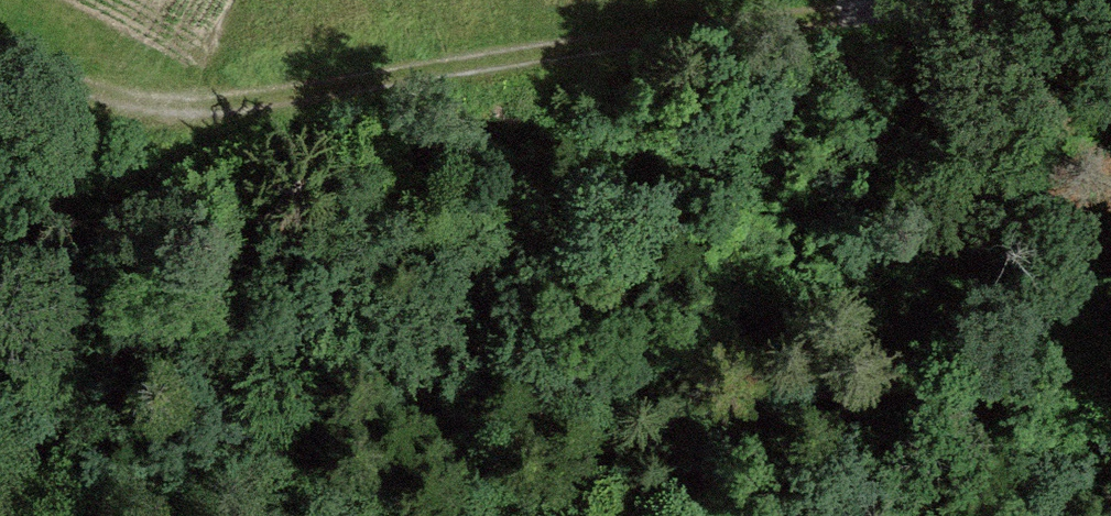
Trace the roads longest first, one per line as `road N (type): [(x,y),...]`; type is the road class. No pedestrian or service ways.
road 1 (track): [(1010,0),(60,139)]
road 2 (track): [(1110,479),(688,455),(454,481),(288,515)]

